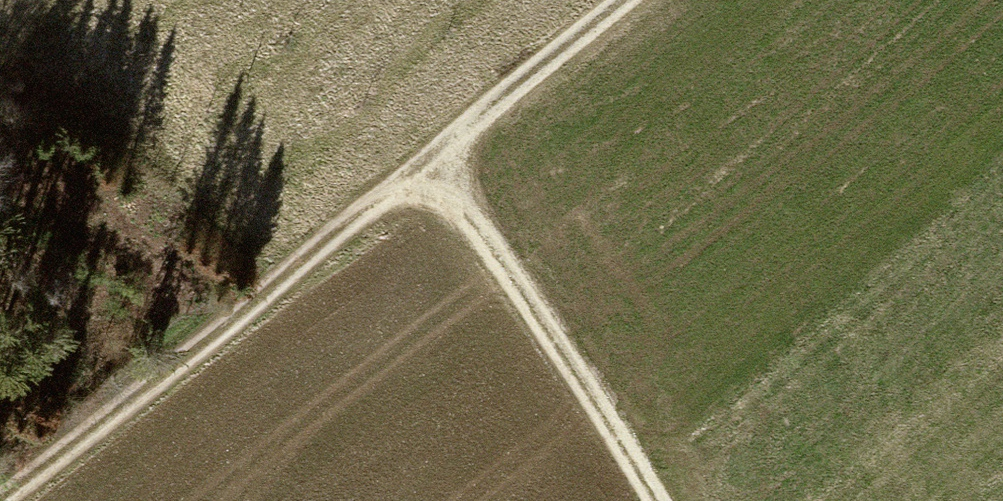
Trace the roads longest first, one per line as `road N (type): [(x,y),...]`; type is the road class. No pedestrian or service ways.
road 1 (track): [(623,0),(0,499)]
road 2 (track): [(658,500),(431,161)]

